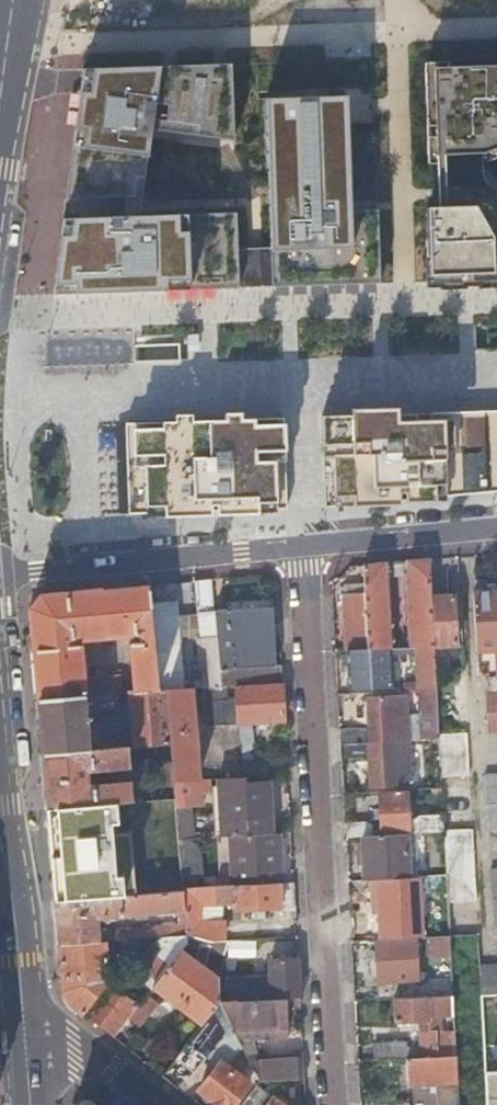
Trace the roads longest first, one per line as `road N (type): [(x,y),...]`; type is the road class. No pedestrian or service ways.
road 1 (residential): [(303,550),(329,1104)]
road 2 (residential): [(0,575),(303,550)]
road 3 (residential): [(303,550),(496,532)]
road 4 (secondary): [(25,1024),(5,862)]
road 5 (residential): [(25,1024),(104,1062),(160,1104)]

